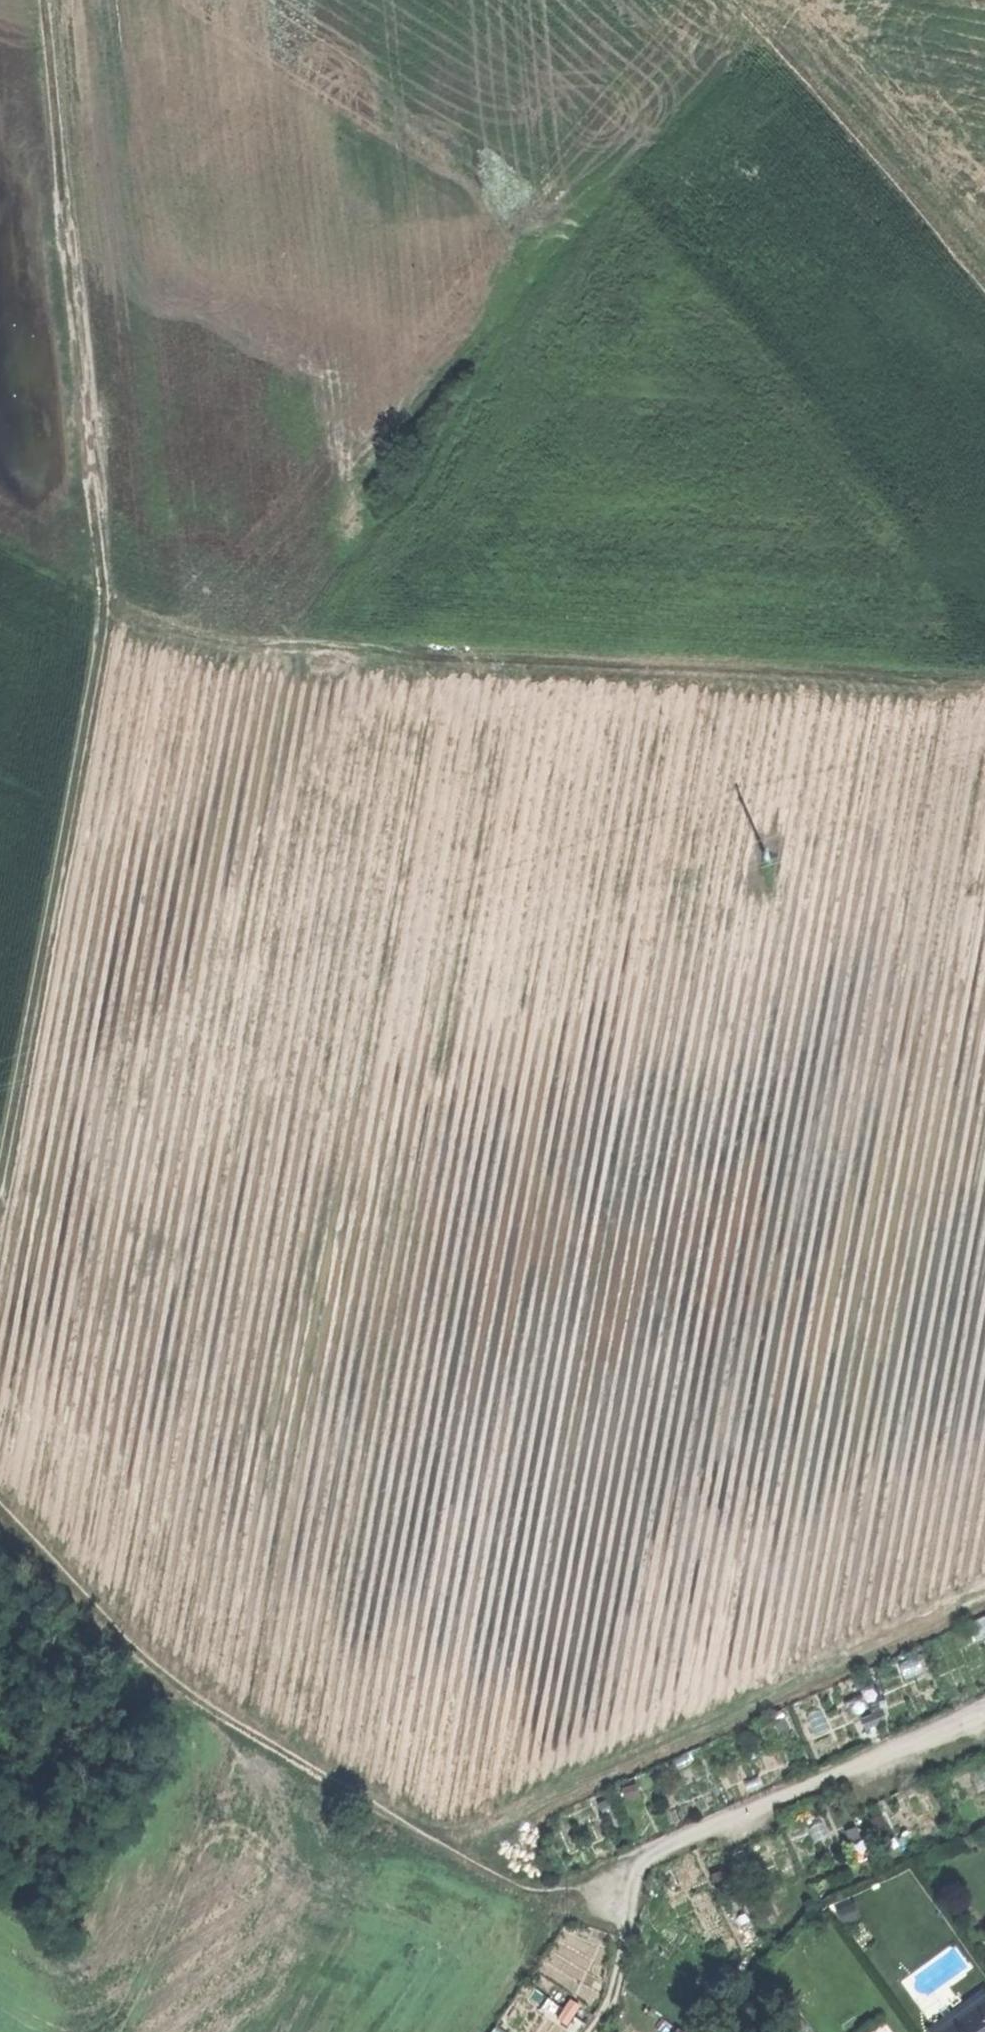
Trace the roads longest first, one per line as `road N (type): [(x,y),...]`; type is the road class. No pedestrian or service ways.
road 1 (track): [(40,0),(101,538),(99,634),(0,1148)]
road 2 (track): [(984,1709),(664,1848),(642,1866),(631,1896)]
road 3 (track): [(725,0),(849,118),(984,289)]
road 4 (track): [(631,1896),(615,2005),(597,2031)]

